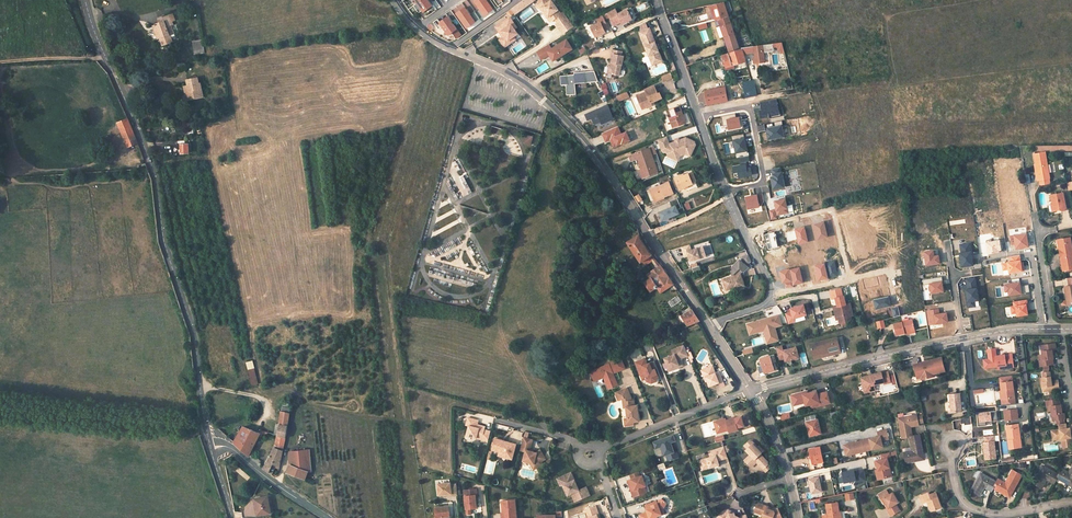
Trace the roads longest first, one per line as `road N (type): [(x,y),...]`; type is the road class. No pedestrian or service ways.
road 1 (tertiary): [(208,441),(193,335),(163,244),(153,170),(86,0)]
road 2 (unclassified): [(450,50),(525,85),(587,146),(710,324)]
road 3 (unclassified): [(1052,329),(966,338),(752,391)]
road 4 (residential): [(743,229),(657,0)]
road 5 (residential): [(1071,502),(1000,515),(972,510),(958,495),(953,446)]
road 6 (residential): [(600,448),(752,391)]
road 7 (residential): [(848,274),(828,209),(743,229)]
road 8 (unclassified): [(208,441),(222,439),(327,517)]

